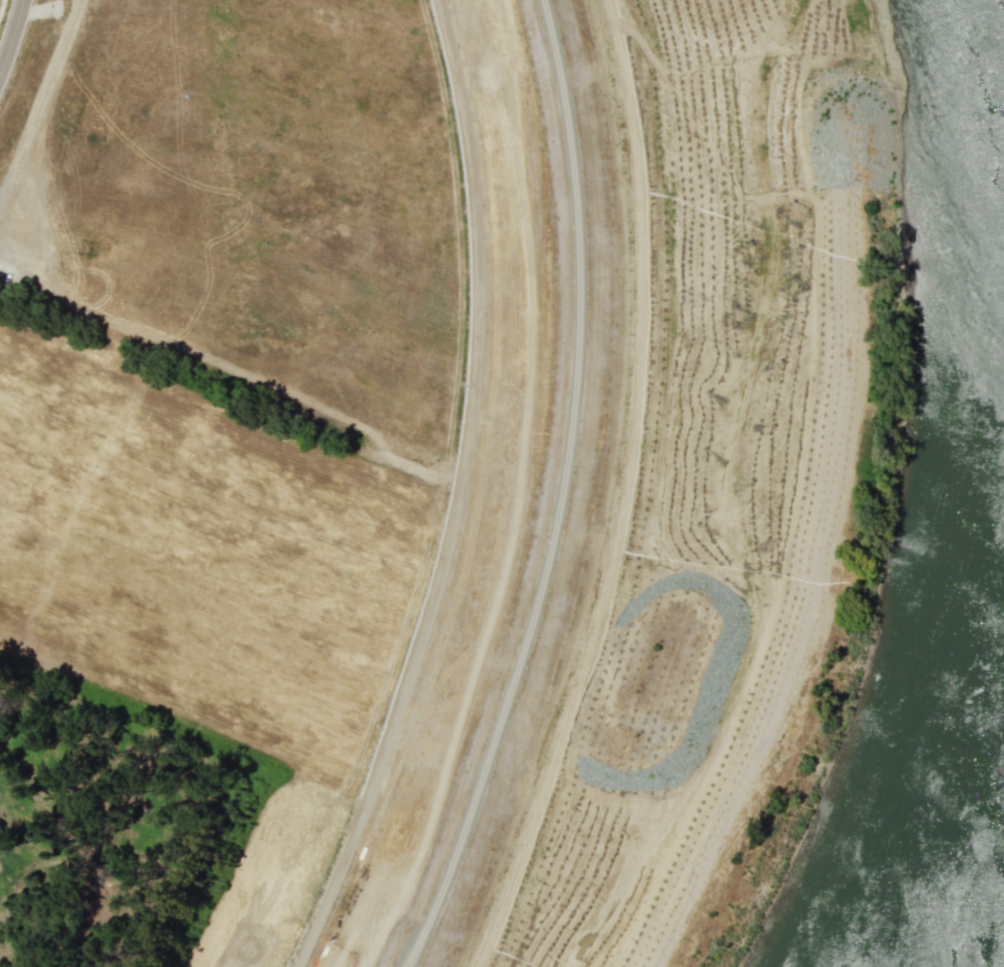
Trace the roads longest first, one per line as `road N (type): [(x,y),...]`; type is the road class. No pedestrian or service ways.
road 1 (residential): [(411,966),(475,811),(515,682),(568,443),(580,228),(572,137),(544,0)]

